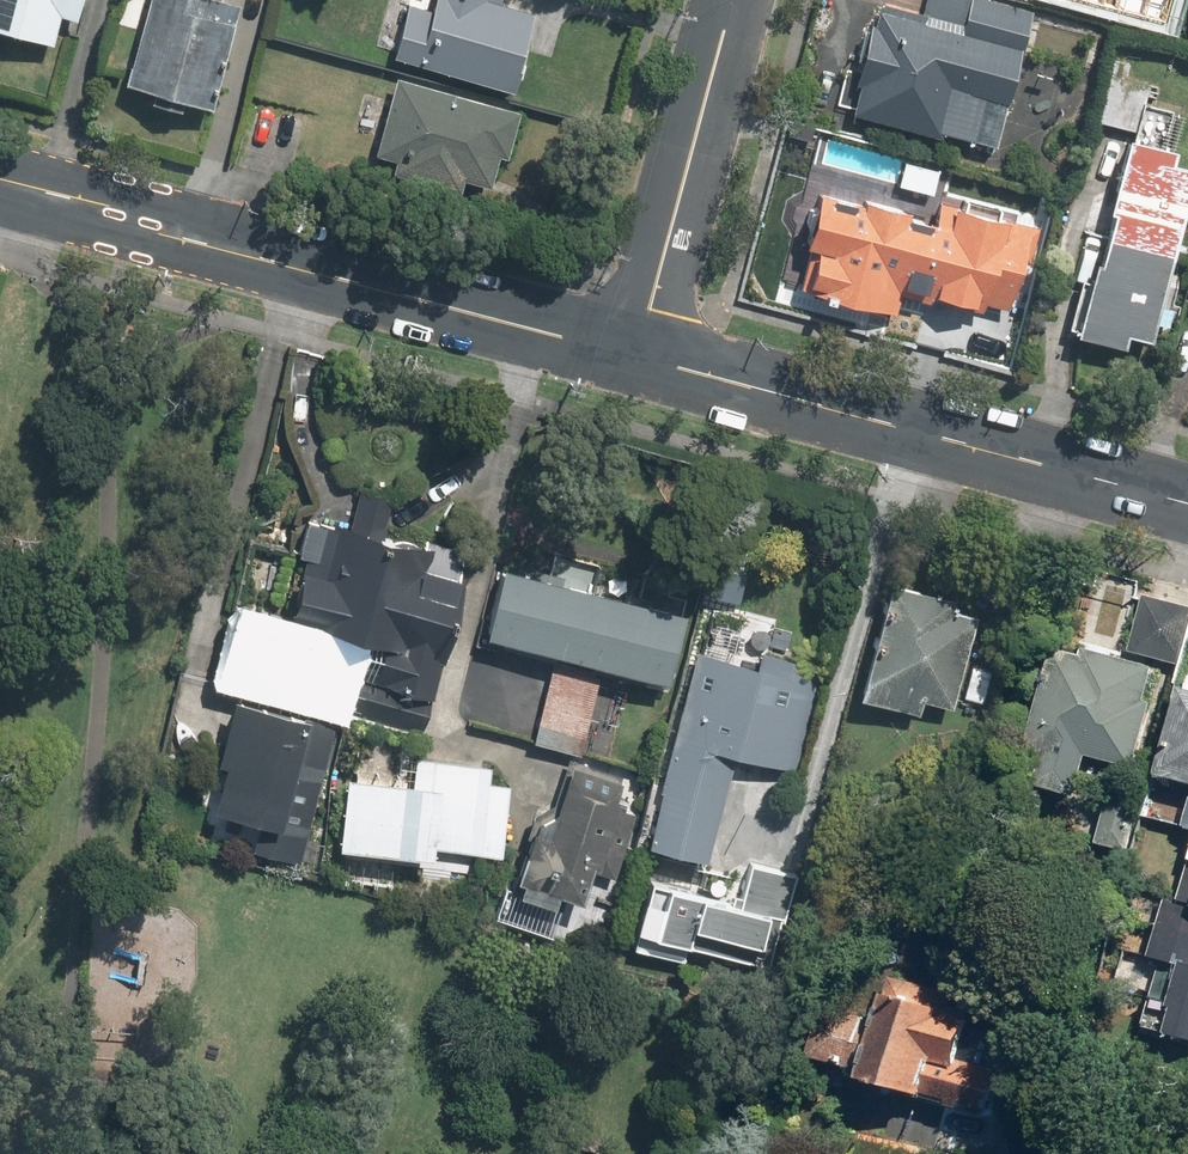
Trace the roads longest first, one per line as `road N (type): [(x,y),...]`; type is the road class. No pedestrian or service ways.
road 1 (residential): [(0,187),(639,356)]
road 2 (residential): [(639,356),(1187,503)]
road 3 (residential): [(639,356),(734,0)]

